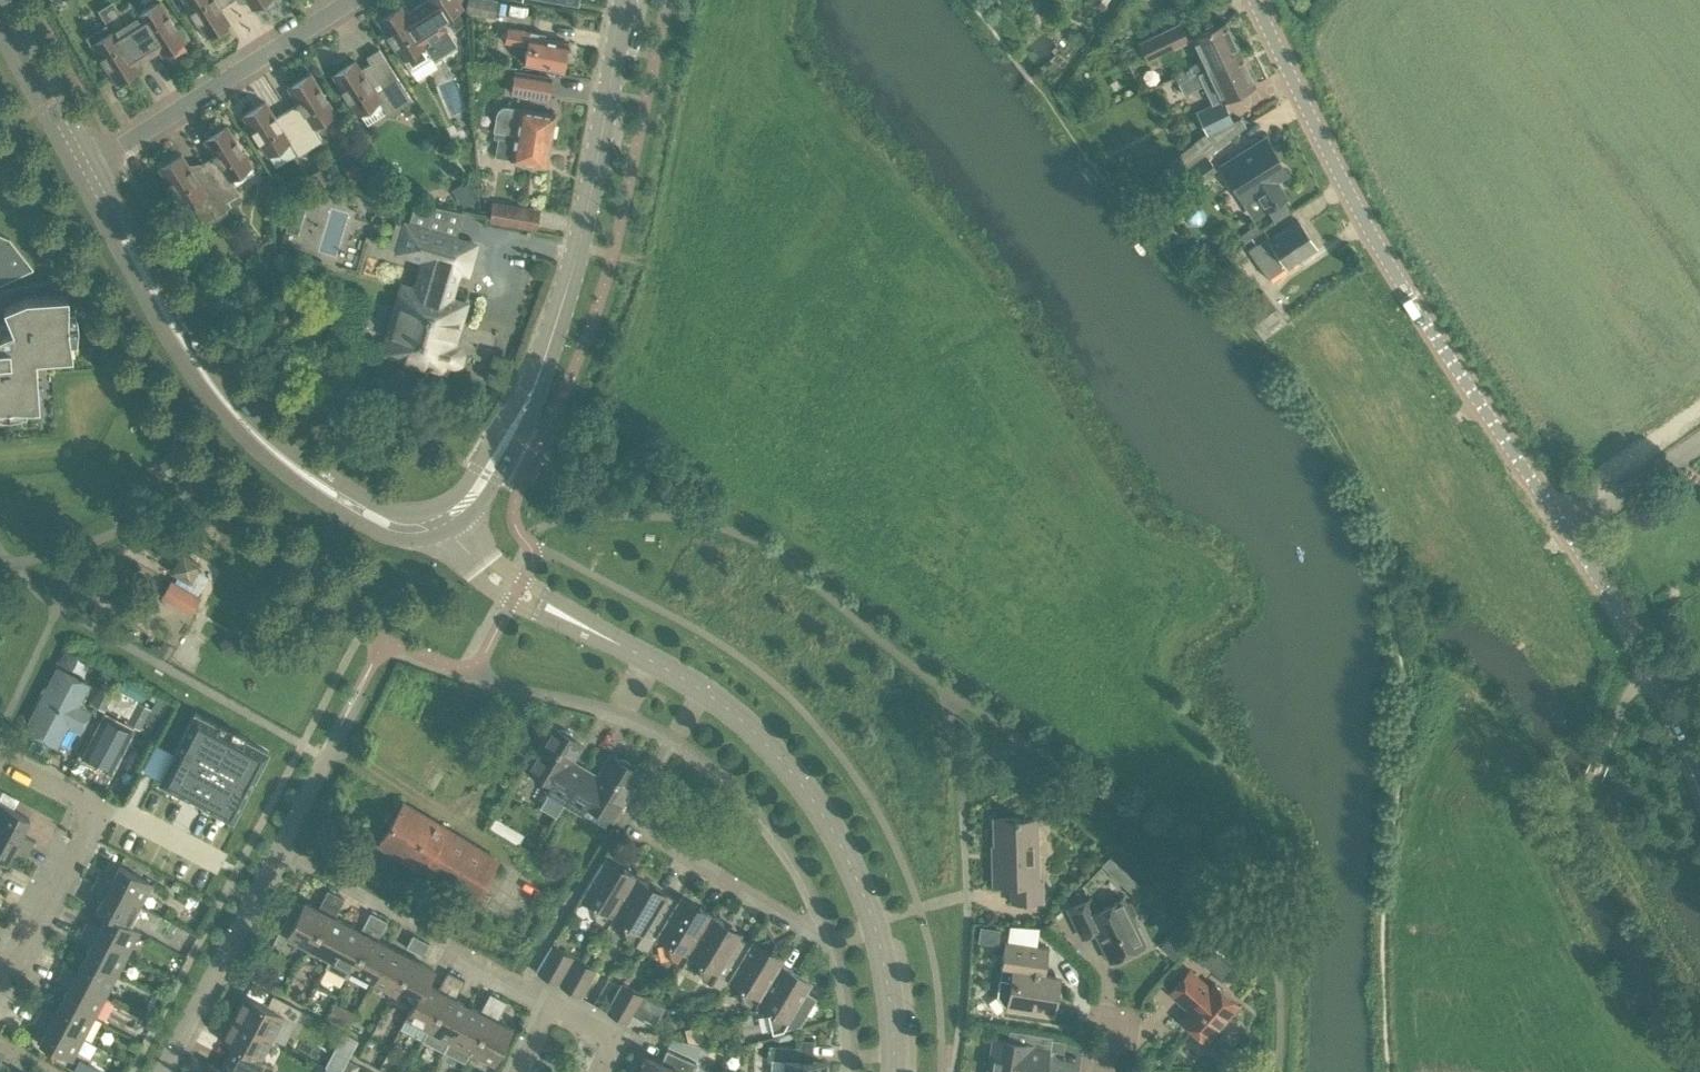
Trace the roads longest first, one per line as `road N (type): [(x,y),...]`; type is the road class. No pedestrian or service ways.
road 1 (tertiary): [(1699,777),(1626,621),(1423,316),(1255,0)]
road 2 (tertiary): [(441,520),(479,487),(539,374),(579,246),(628,0)]
road 3 (tertiary): [(441,520),(405,527),(369,514),(294,467),(235,413),(168,316),(90,170)]
road 4 (residential): [(873,928),(832,939),(626,822),(702,689)]
road 5 (residential): [(164,1071),(358,700)]
road 6 (residential): [(90,170),(355,0)]
road 7 (tertiary): [(702,689),(496,579),(441,520)]
road 8 (tertiary): [(873,928),(812,797),(702,689)]
road 9 (track): [(1699,1015),(1657,916),(1590,811),(1592,781)]
road 10 (residential): [(0,976),(47,917),(102,820)]
road 11 (tertiary): [(90,170),(0,15)]
road 12 (tertiary): [(893,1071),(890,1002),(873,928)]
road 13 (residential): [(546,1007),(461,962),(456,947),(434,935)]
road 14 (track): [(1650,664),(1592,781)]
road 15 (residential): [(0,756),(105,814),(102,820)]

